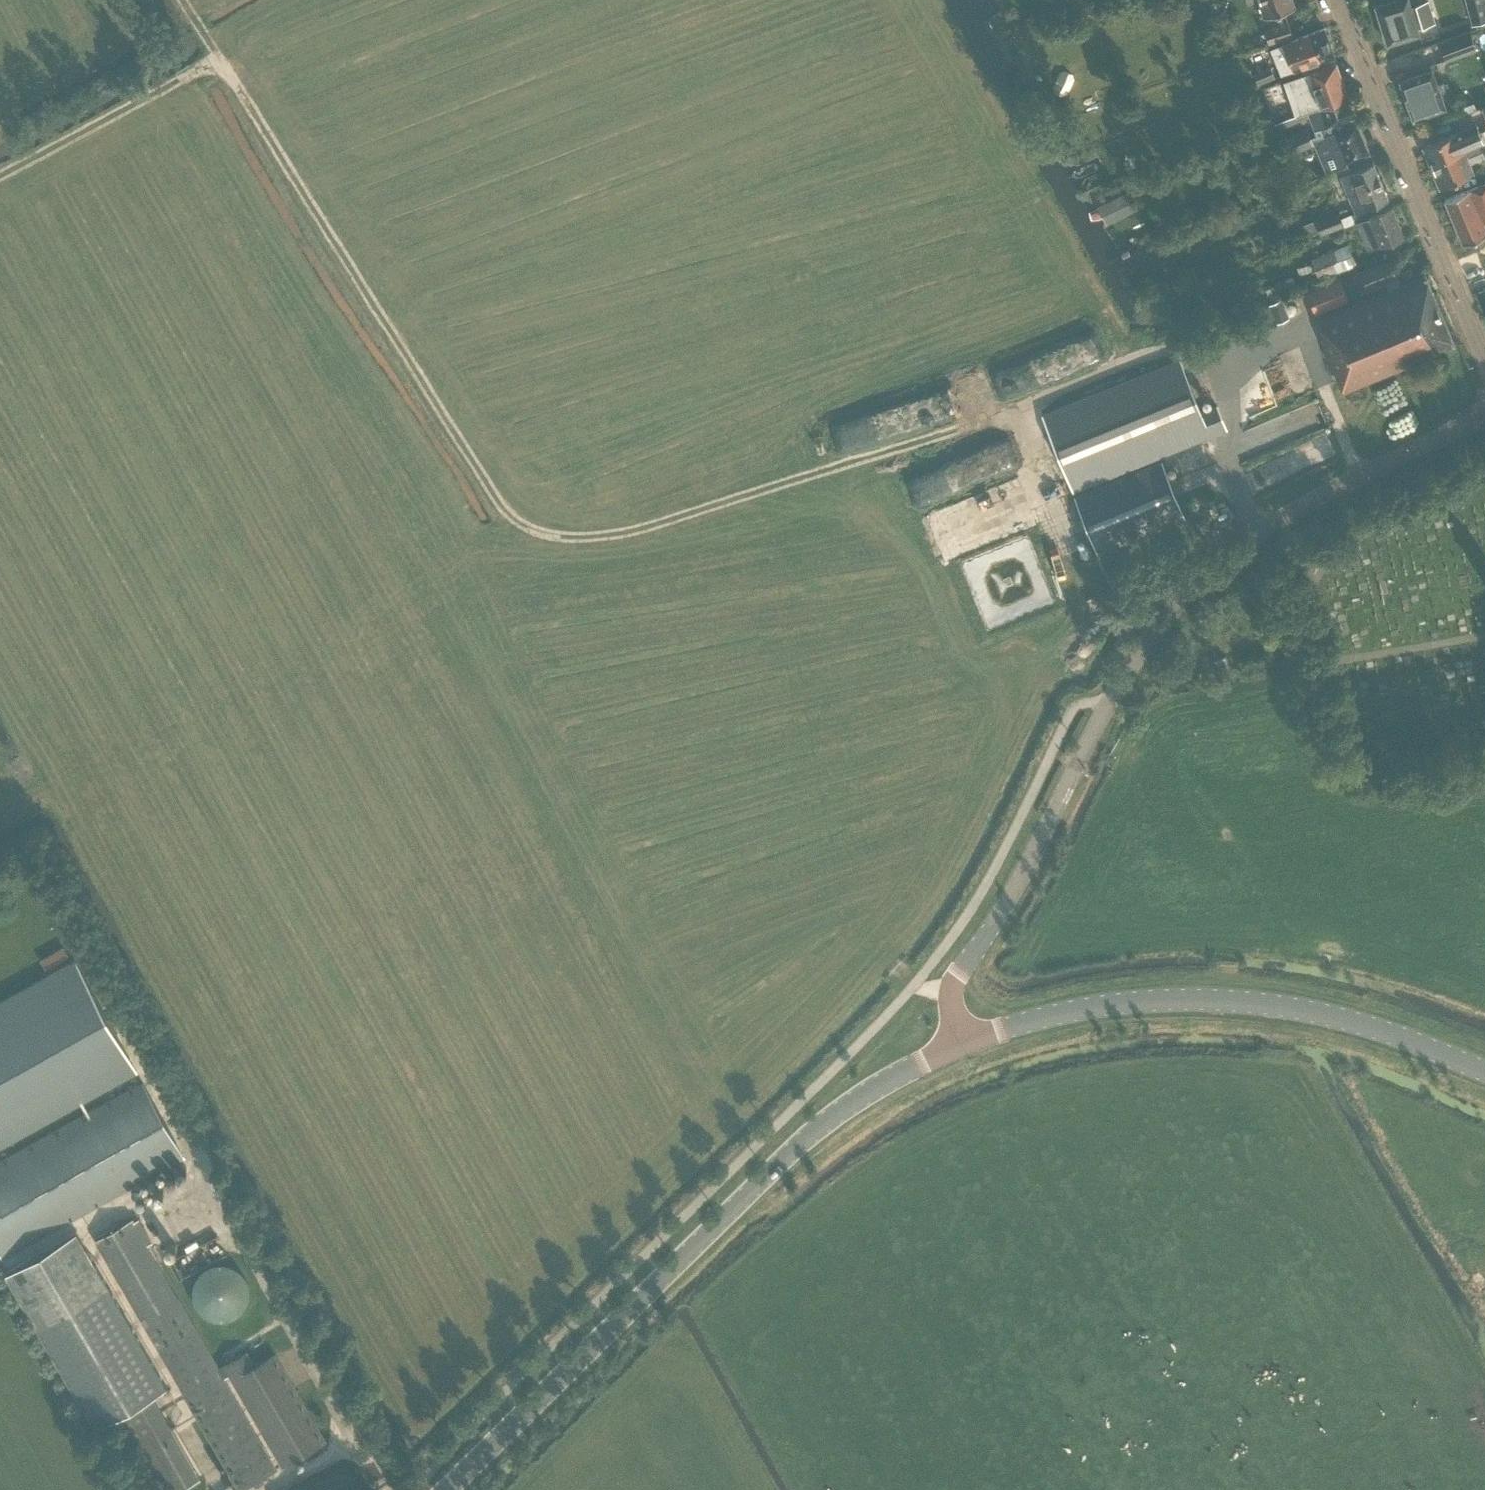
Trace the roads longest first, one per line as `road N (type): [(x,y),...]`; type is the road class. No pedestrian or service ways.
road 1 (unclassified): [(958,1043),(956,980),(1169,613),(1266,526),(1484,418)]
road 2 (secondary): [(447,1489),(802,1141),(958,1043)]
road 3 (secondary): [(958,1043),(1107,1004),(1209,998),(1356,1021),(1484,1070)]
road 4 (unclassified): [(1484,363),(1341,0)]

